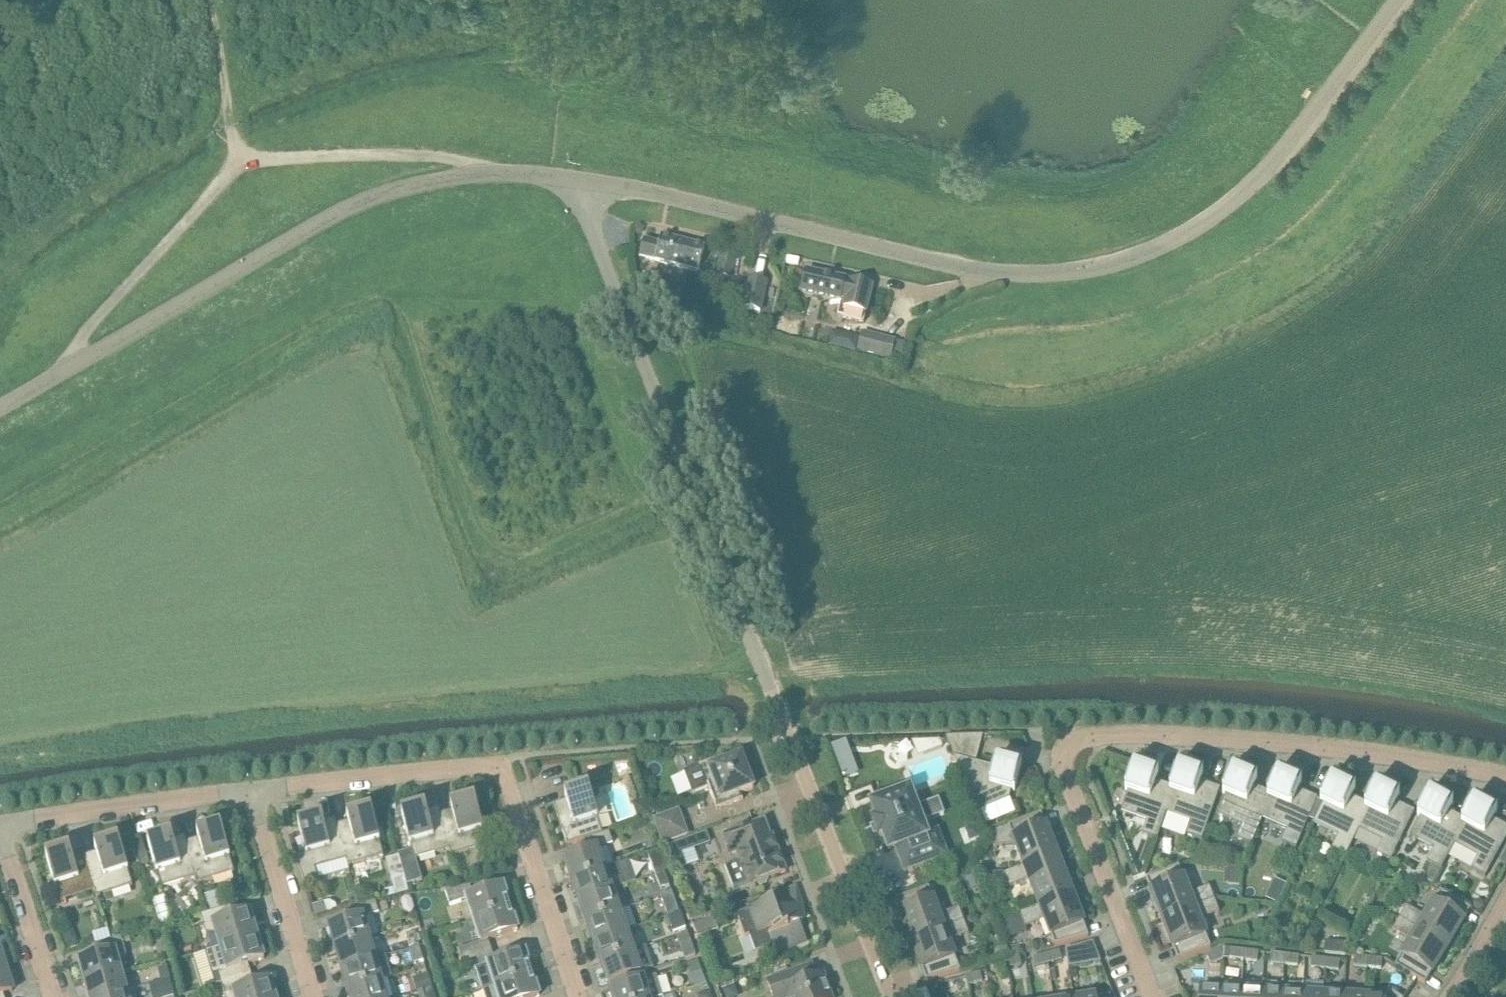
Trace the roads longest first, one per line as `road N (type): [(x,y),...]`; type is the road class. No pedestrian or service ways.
road 1 (unclassified): [(577,186),(985,274),(1053,275),(1149,256),(1230,207),(1307,125),(1400,0)]
road 2 (unclassified): [(894,996),(577,186)]
road 3 (residential): [(1153,996),(1066,776),(1062,760),(1076,737),(1290,745),(1505,778)]
road 4 (unclassified): [(0,406),(382,192),(493,173),(577,186)]
road 5 (track): [(51,379),(97,317),(245,159)]
road 6 (residential): [(2,829),(255,794)]
road 7 (track): [(245,159),(437,155),(493,173)]
road 8 (residential): [(255,794),(503,763)]
road 9 (residential): [(579,996),(503,763)]
road 10 (residential): [(314,996),(255,794)]
road 11 (residential): [(52,996),(2,829)]
road 12 (track): [(245,159),(212,0)]

